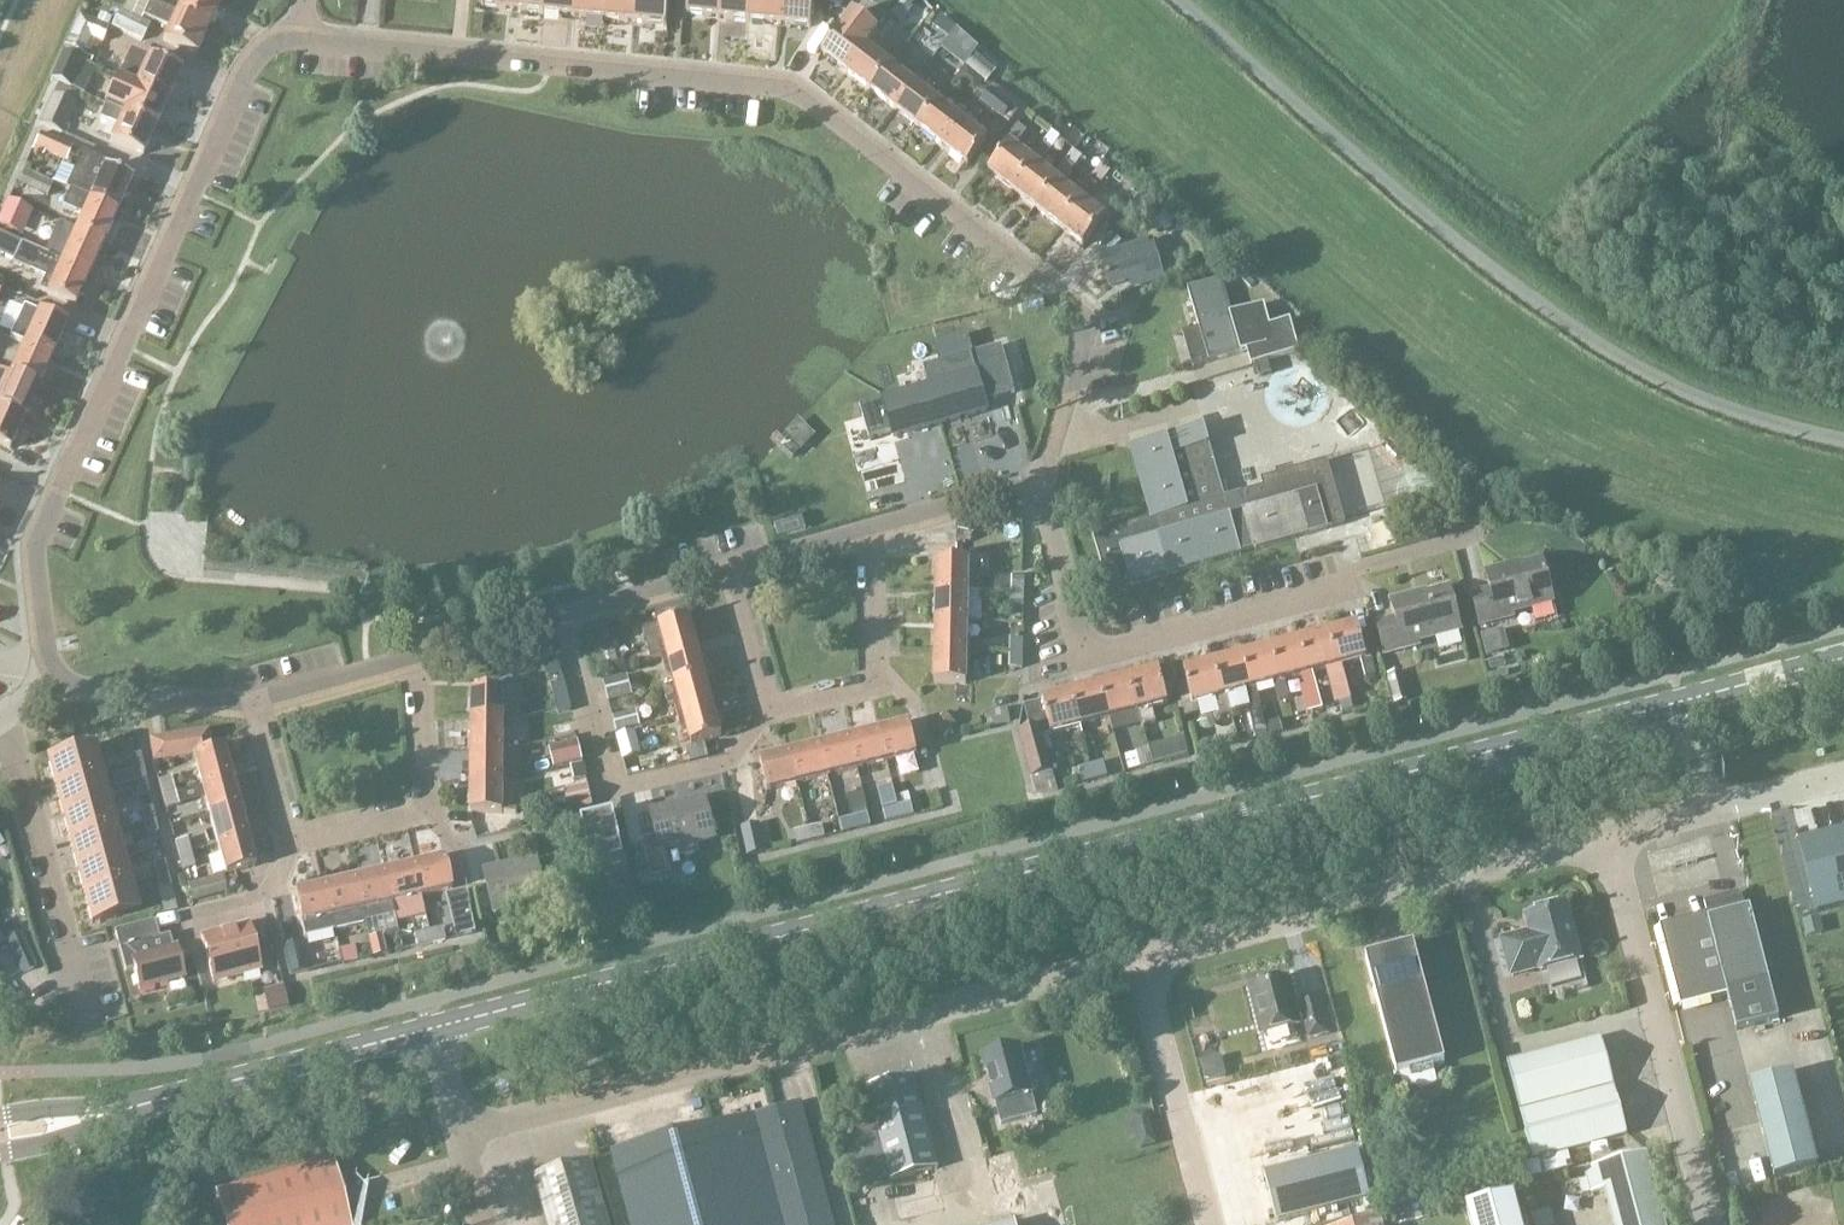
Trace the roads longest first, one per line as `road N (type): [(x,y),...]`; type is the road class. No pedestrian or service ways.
road 1 (secondary): [(432,1028),(1680,702)]
road 2 (residential): [(1041,500),(1082,358),(1082,312),(801,93),(297,36)]
road 3 (unclassified): [(1843,441),(1710,403),(1577,331),(1452,239),(1178,0)]
road 4 (residential): [(55,678),(31,589),(36,537),(241,75),(270,45),(297,36)]
road 5 (unclassified): [(461,1134),(1137,958)]
road 6 (residential): [(1471,536),(1347,569),(1352,588),(1085,659),(1041,500)]
road 7 (unclassified): [(1137,958),(1608,836)]
road 8 (unclassified): [(1608,836),(1711,1224)]
road 9 (residential): [(773,712),(730,761),(624,789),(610,785),(559,620)]
road 10 (secondary): [(110,1114),(432,1028)]
road 11 (residential): [(0,732),(25,774),(90,1031)]
road 12 (residential): [(287,845),(429,811),(414,660)]
road 13 (unclassified): [(1209,1224),(1137,958)]
road 14 (residential): [(866,531),(878,663),(870,681),(773,712)]
road 15 (residential): [(250,705),(84,689),(55,678)]
road 16 (residential): [(1041,500),(992,496),(866,531)]
road 17 (residential): [(732,572),(559,620)]
road 18 (residential): [(414,660),(250,705)]
road 19 (secondary): [(1680,702),(1843,658)]
road 20 (residential): [(559,620),(414,660)]
road 21 (residential): [(773,712),(732,572)]
road 22 (residential): [(181,917),(281,885),(287,845)]
road 23 (residential): [(287,845),(250,705)]
road 24 (residential): [(866,531),(732,572)]
road 25 (unclassified): [(1709,810),(1843,775)]

